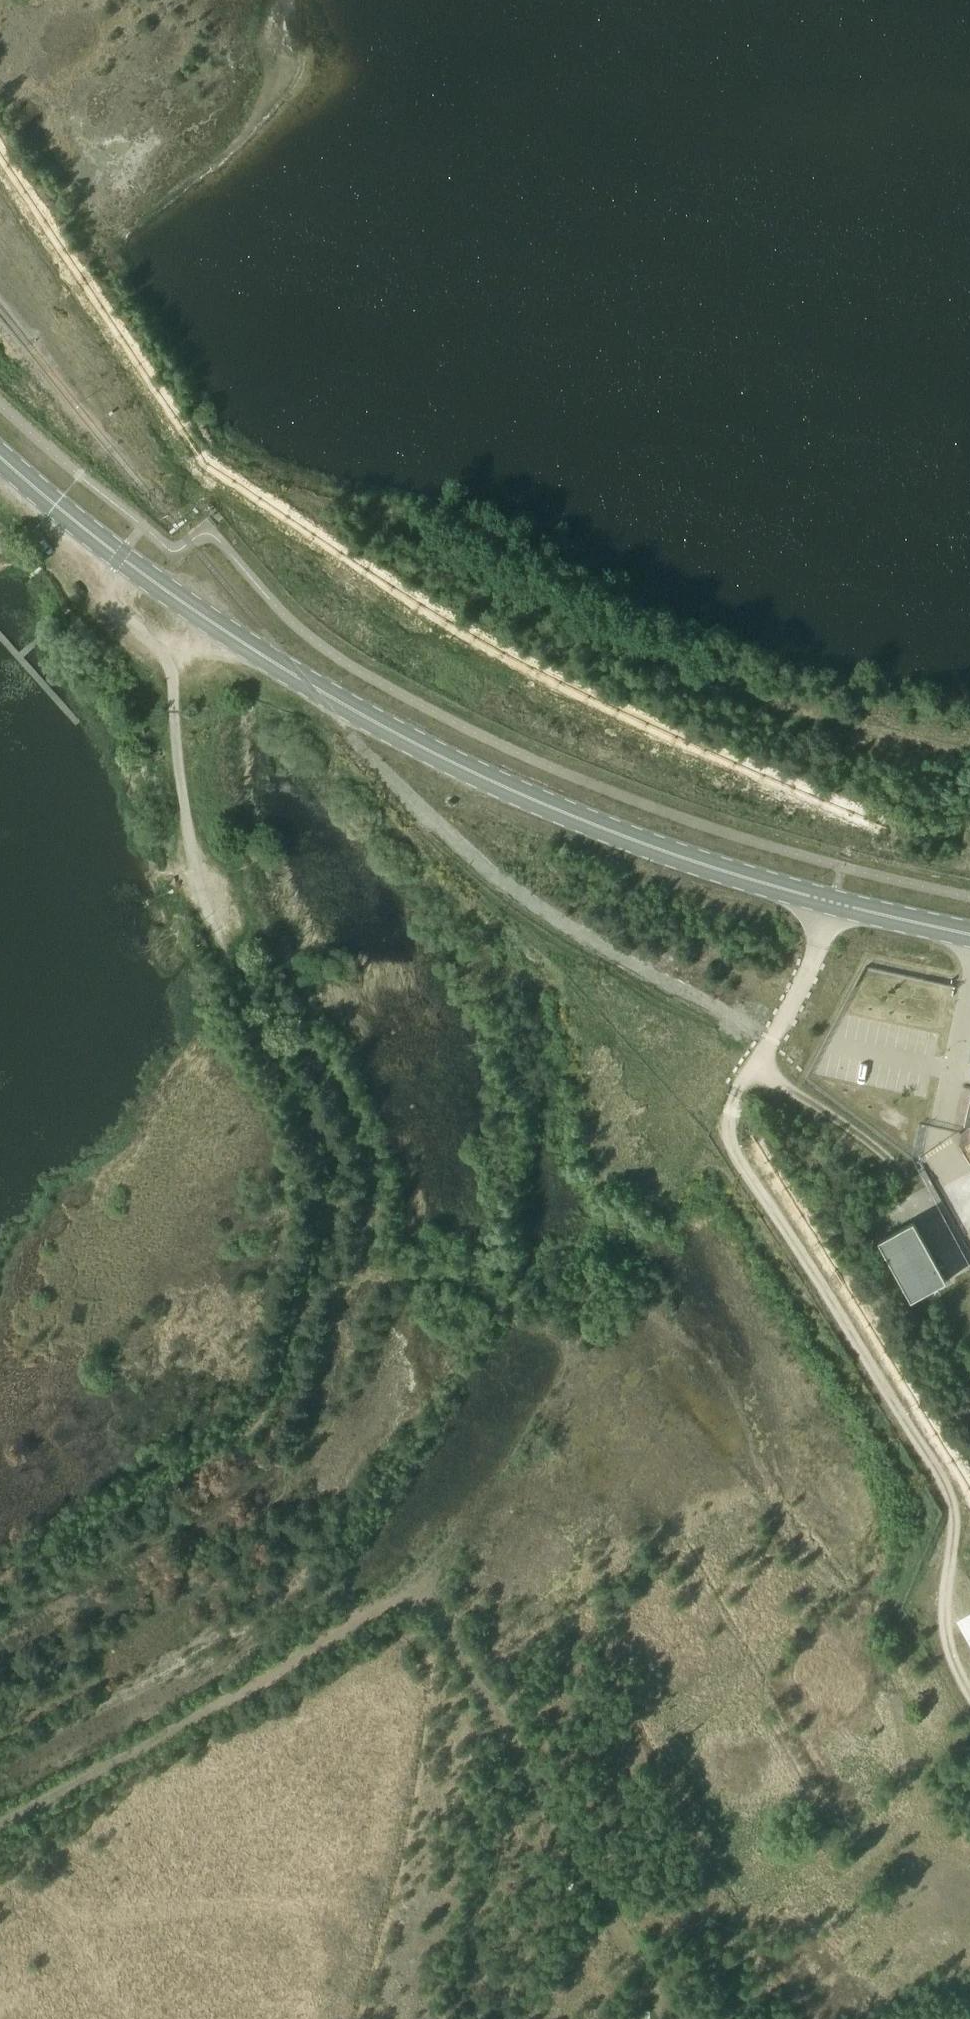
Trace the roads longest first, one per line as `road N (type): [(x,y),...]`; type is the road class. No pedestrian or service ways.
road 1 (tertiary): [(969,932),(727,872),(474,773),(270,660),(0,464)]
road 2 (track): [(442,1569),(0,1822)]
road 3 (track): [(669,2018),(417,1589)]

